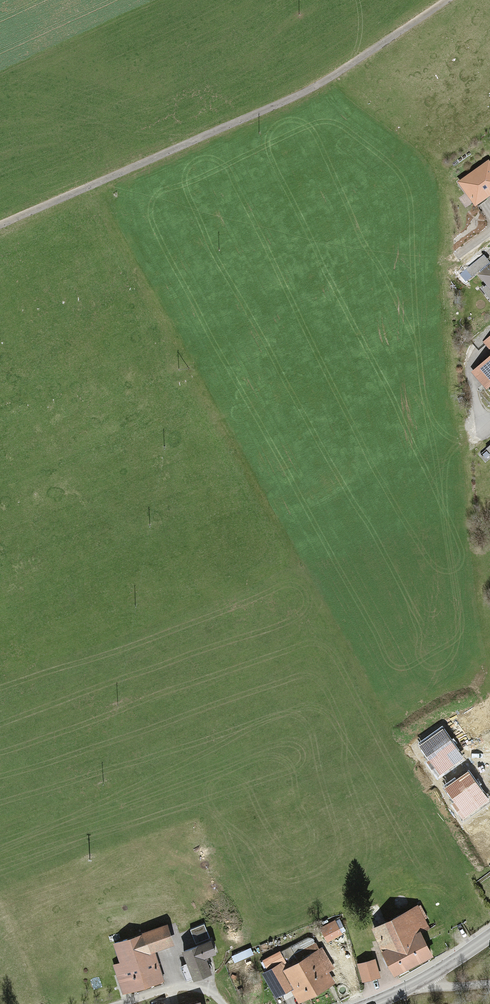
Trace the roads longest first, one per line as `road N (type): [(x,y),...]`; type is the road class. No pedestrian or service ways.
road 1 (track): [(0,226),(308,91),(446,0)]

